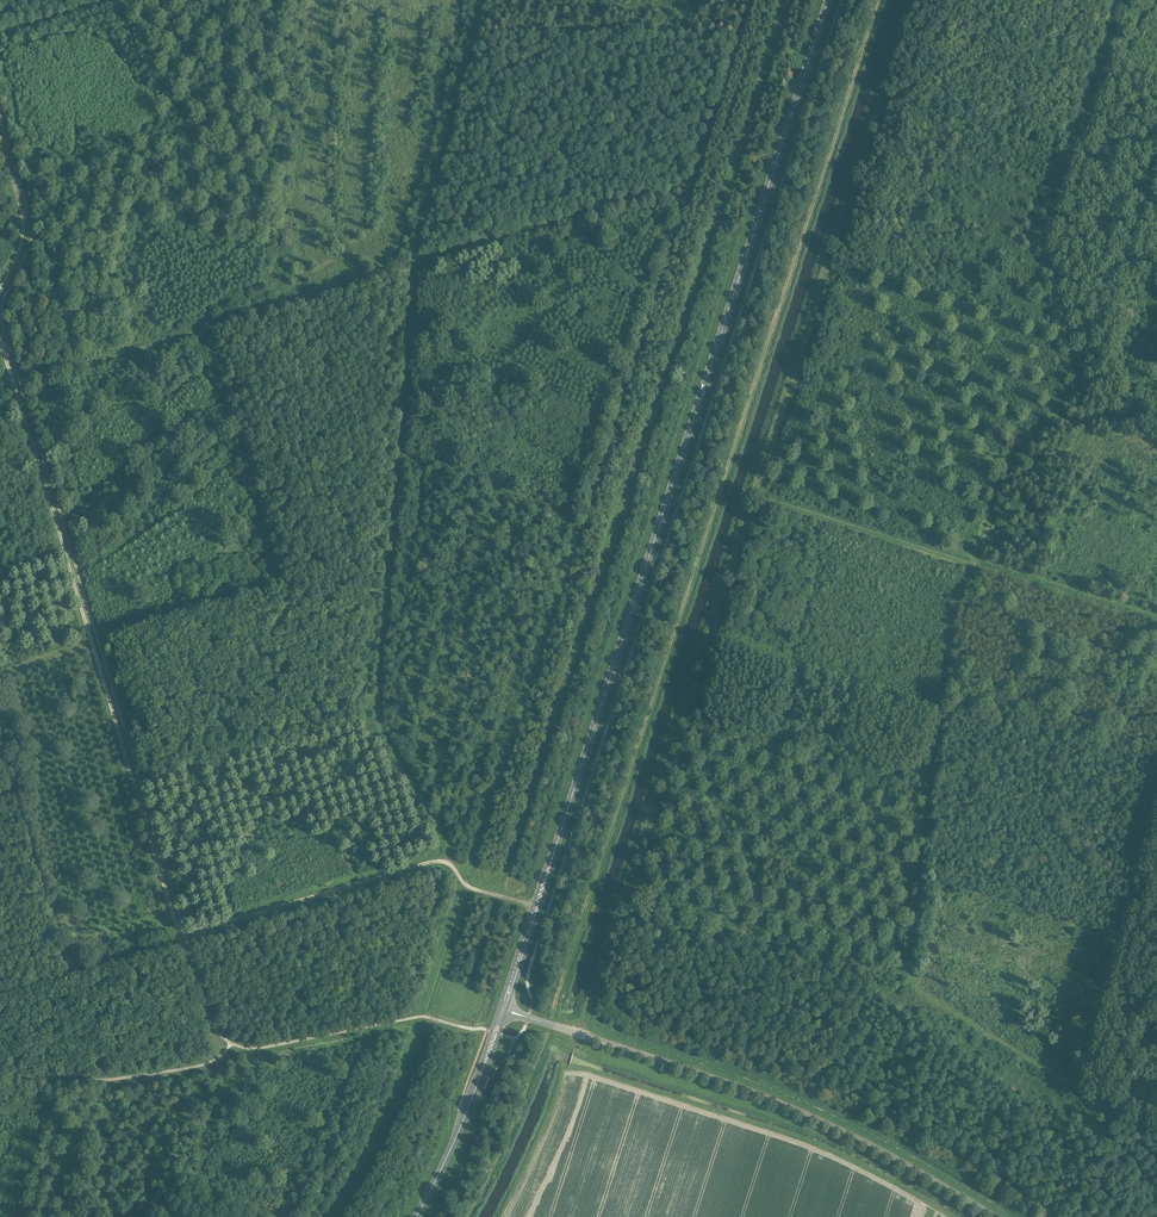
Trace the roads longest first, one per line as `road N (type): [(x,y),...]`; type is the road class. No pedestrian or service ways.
road 1 (secondary): [(503,1010),(829,0)]
road 2 (track): [(537,907),(469,888),(445,862),(185,935),(0,328)]
road 3 (track): [(1156,1143),(950,1008),(913,975),(954,629),(1005,474)]
road 4 (unclassified): [(996,1216),(775,1101),(529,1019)]
road 5 (track): [(1126,430),(1082,405),(1079,363),(1044,240),(1067,170)]
road 6 (secondary): [(416,1216),(503,1010)]
road 7 (track): [(1067,170),(1064,152),(1046,137),(991,45),(973,0)]
road 8 (track): [(1067,170),(1119,0)]
road 9 (track): [(0,297),(27,240),(0,132)]
road 10 (track): [(108,1079),(57,1216)]

